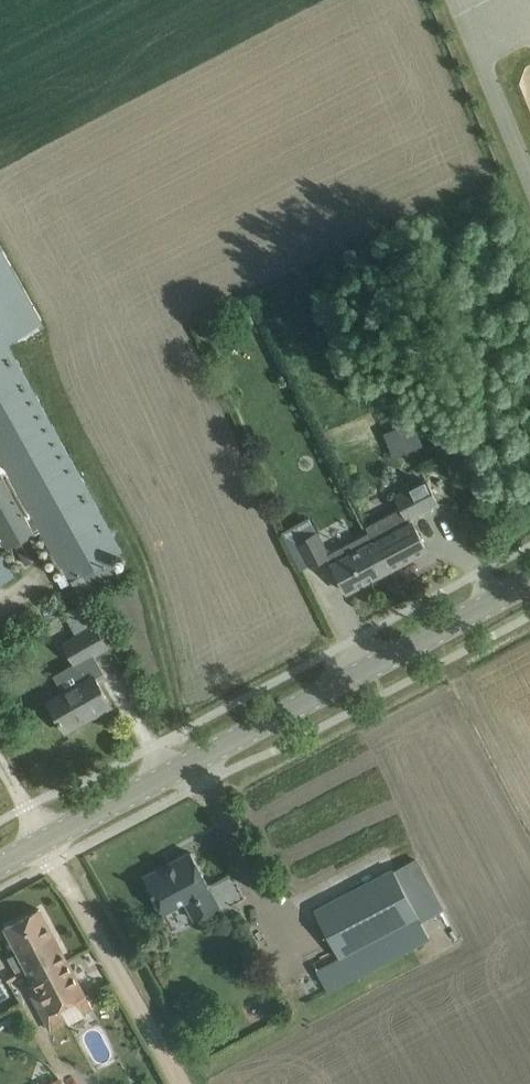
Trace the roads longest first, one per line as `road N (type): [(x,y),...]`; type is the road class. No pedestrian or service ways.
road 1 (tertiary): [(43,845),(529,584)]
road 2 (track): [(178,1083),(52,863)]

